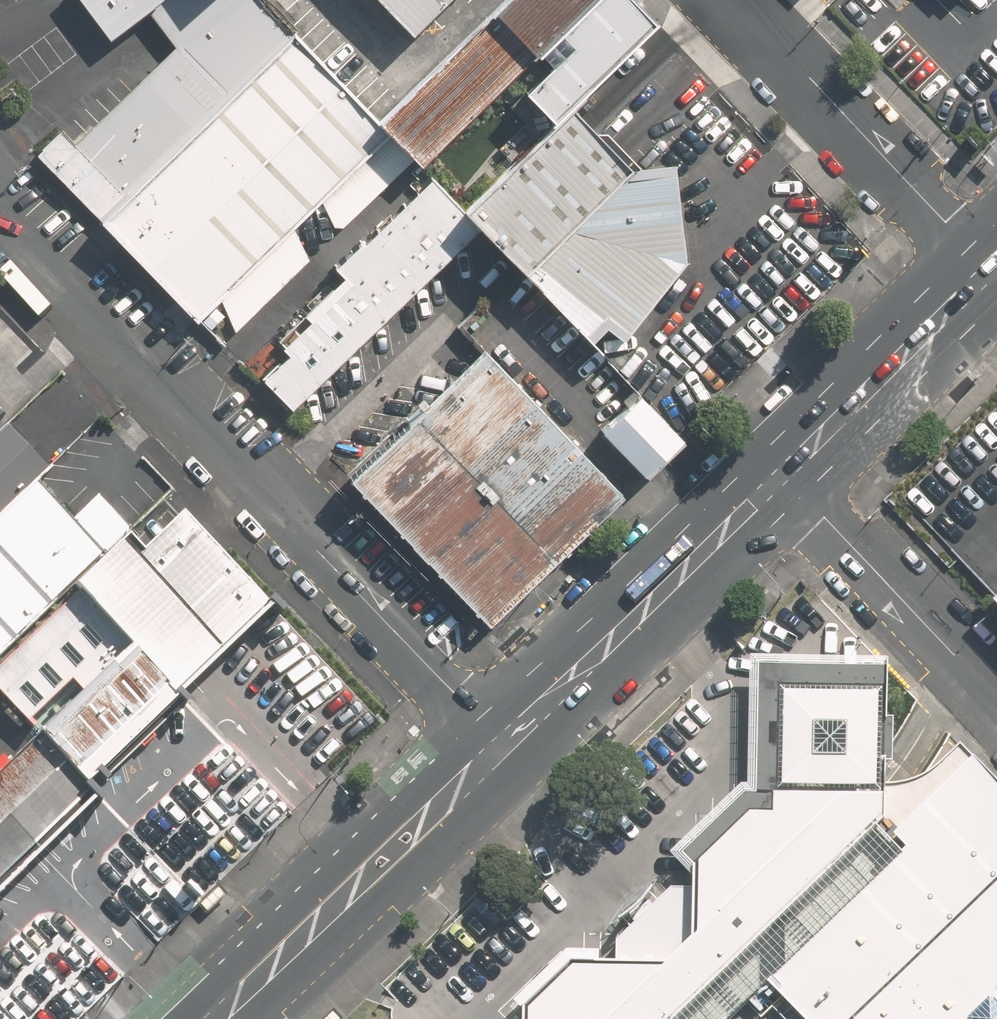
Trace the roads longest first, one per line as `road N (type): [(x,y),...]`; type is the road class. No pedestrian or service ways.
road 1 (residential): [(0,227),(500,749)]
road 2 (primary): [(500,749),(783,472)]
road 3 (primary): [(214,1018),(500,749)]
road 4 (residential): [(731,0),(994,270)]
road 5 (residential): [(996,700),(783,472)]
road 6 (primary): [(783,472),(994,270)]

